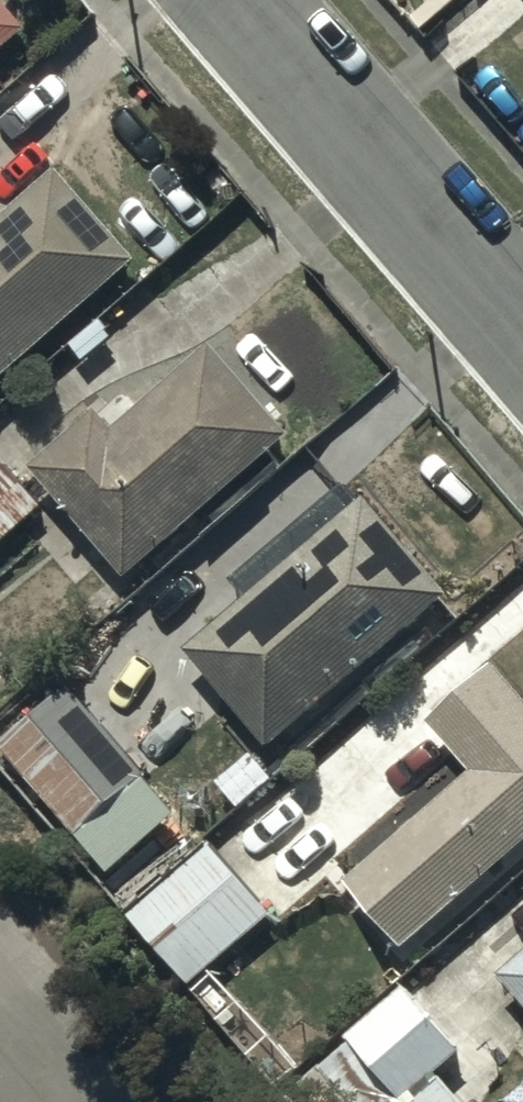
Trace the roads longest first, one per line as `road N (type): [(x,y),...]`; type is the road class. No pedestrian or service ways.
road 1 (residential): [(228,0),(392,207),(522,353)]

